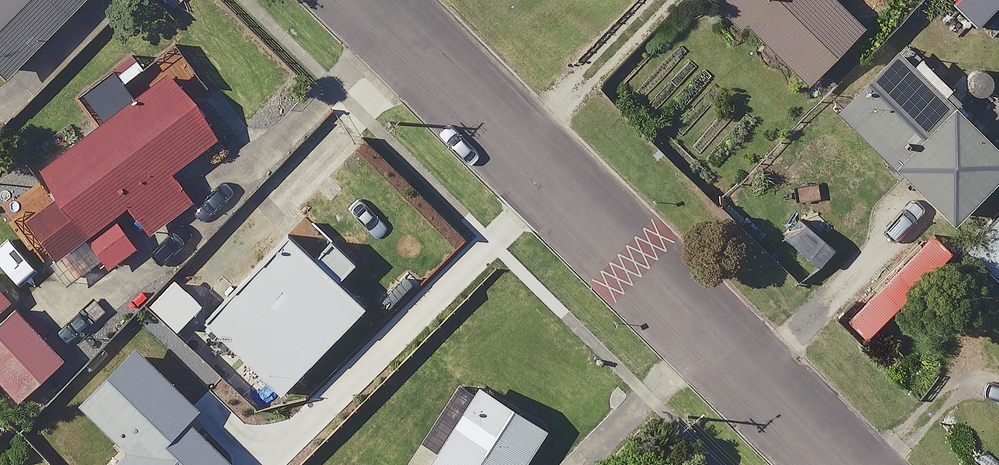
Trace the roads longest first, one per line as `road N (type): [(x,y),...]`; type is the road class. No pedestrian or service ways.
road 1 (residential): [(365,0),(842,464)]

